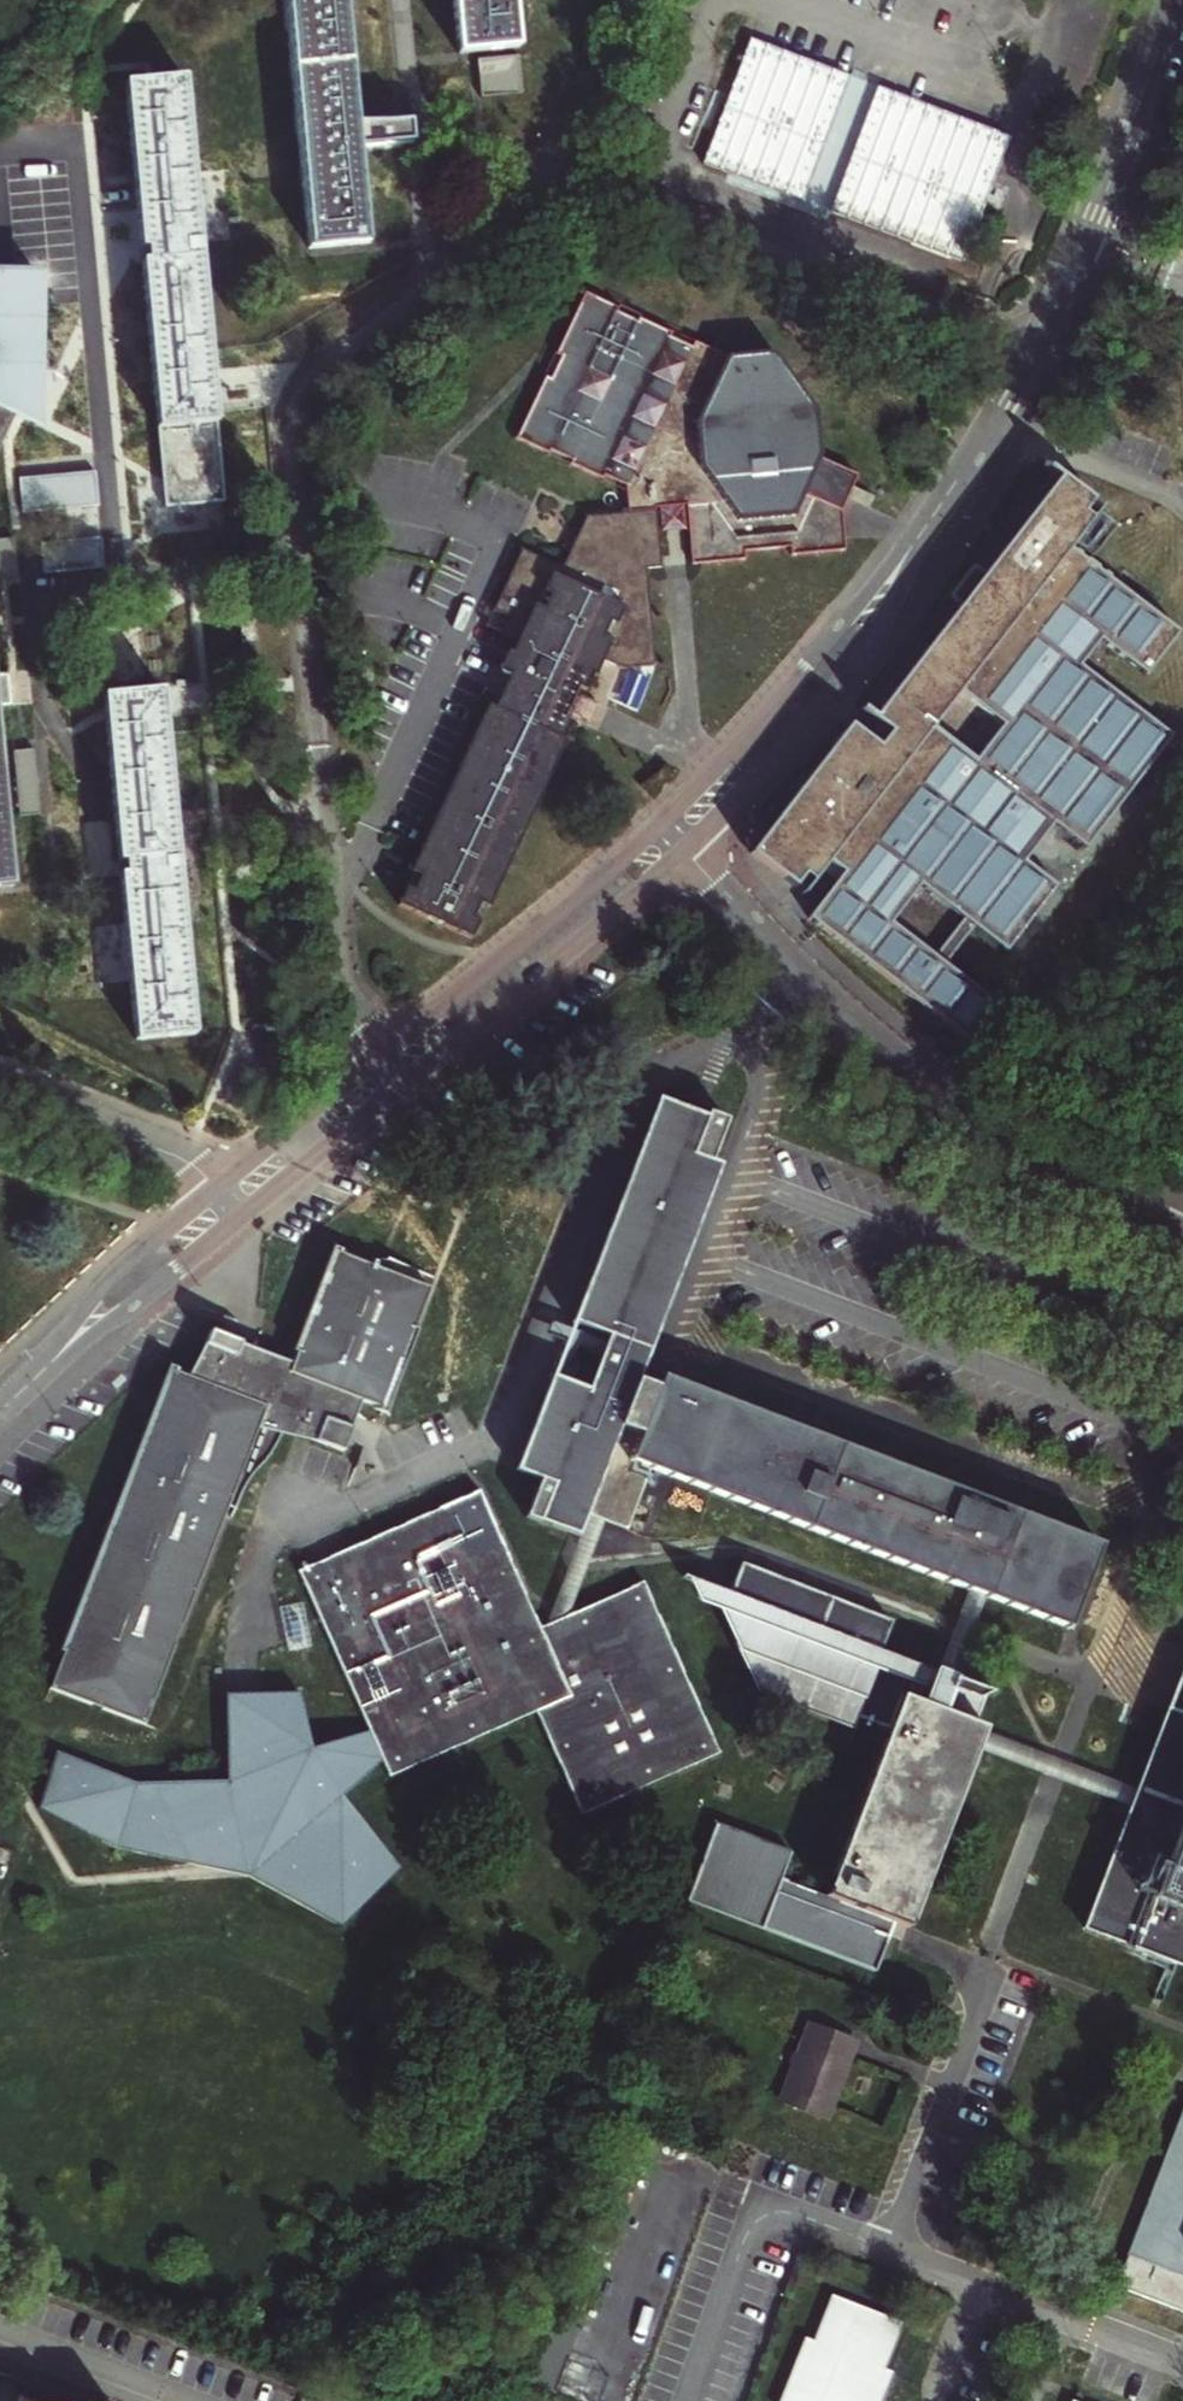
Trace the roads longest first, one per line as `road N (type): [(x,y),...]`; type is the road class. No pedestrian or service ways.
road 1 (tertiary): [(670,827),(734,767),(906,569),(998,423),(1088,248),(1176,0)]
road 2 (unclassified): [(670,827),(791,972),(958,1115),(1182,1243)]
road 3 (tertiary): [(224,1200),(670,827)]
road 4 (tertiary): [(0,1416),(224,1200)]
road 5 (unclassified): [(224,1200),(193,1162),(0,1084)]

